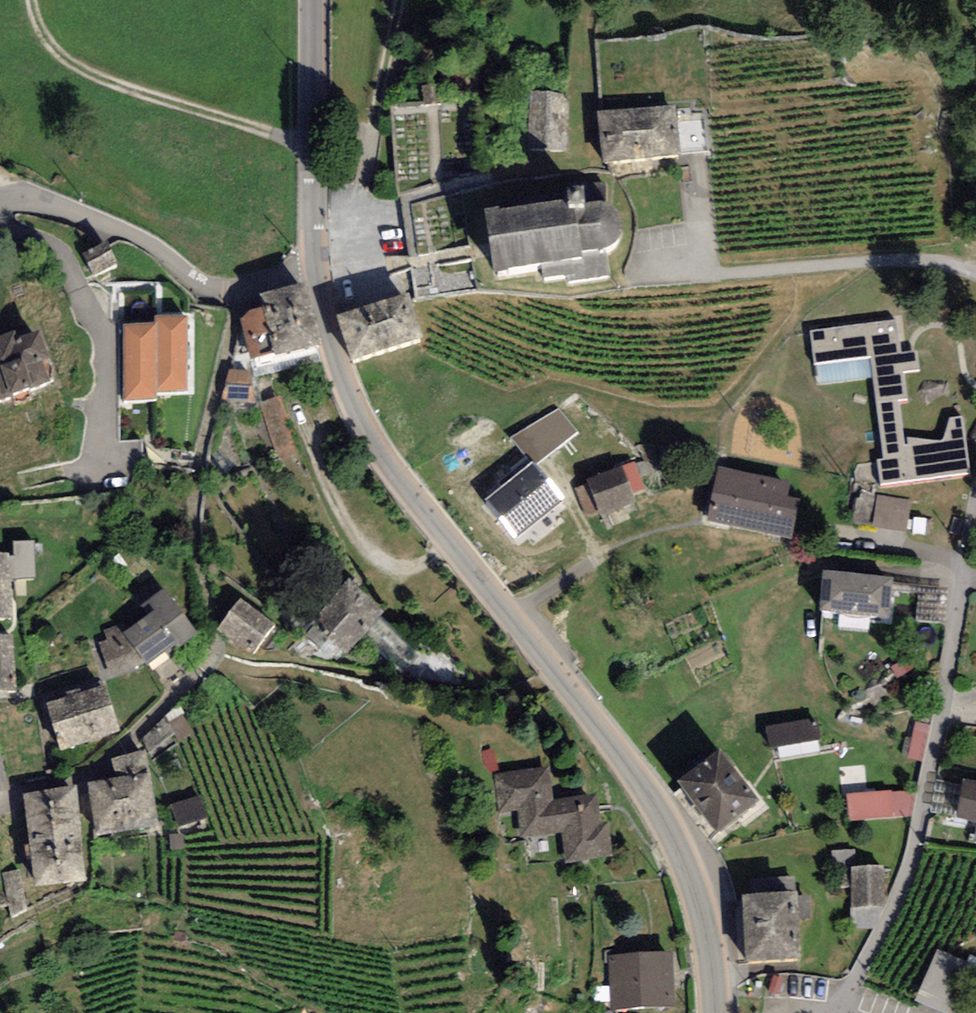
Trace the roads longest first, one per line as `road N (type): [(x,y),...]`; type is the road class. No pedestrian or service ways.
road 1 (tertiary): [(715,1012),(686,856),(559,674),(365,428),(310,273)]
road 2 (residential): [(975,510),(908,867),(848,1012)]
road 3 (track): [(308,147),(80,71),(34,15),(34,0)]
road 4 (residential): [(54,206),(150,245),(217,291),(310,273)]
road 5 (tertiary): [(310,273),(311,0)]

